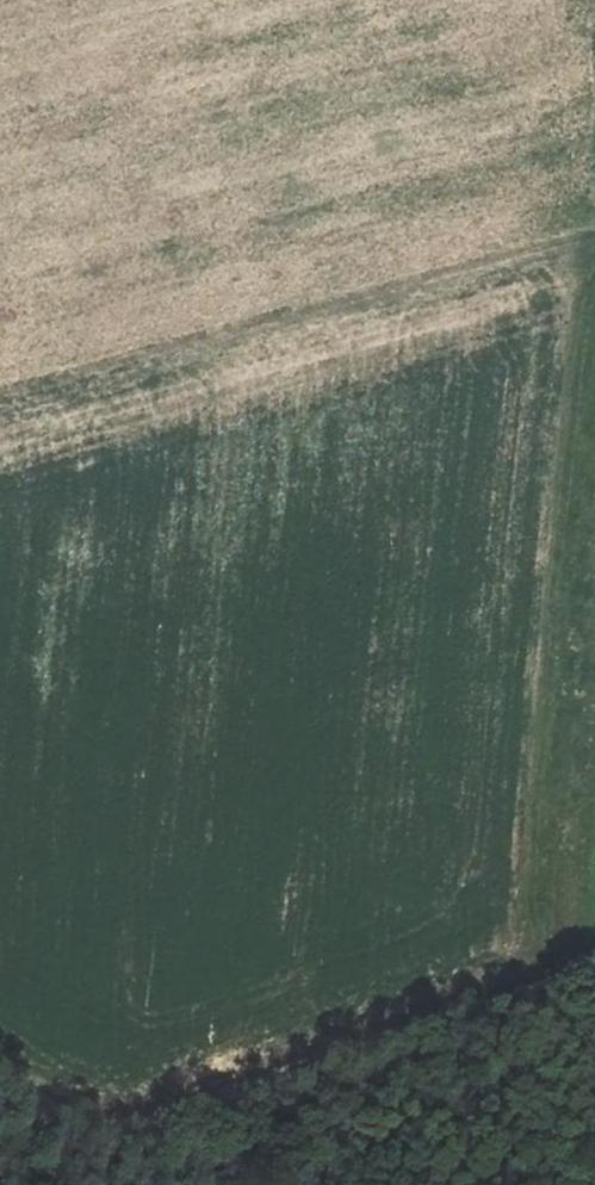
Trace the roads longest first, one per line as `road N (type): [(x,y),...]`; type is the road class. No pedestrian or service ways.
road 1 (track): [(0,1067),(110,1127),(173,1120),(594,976)]

